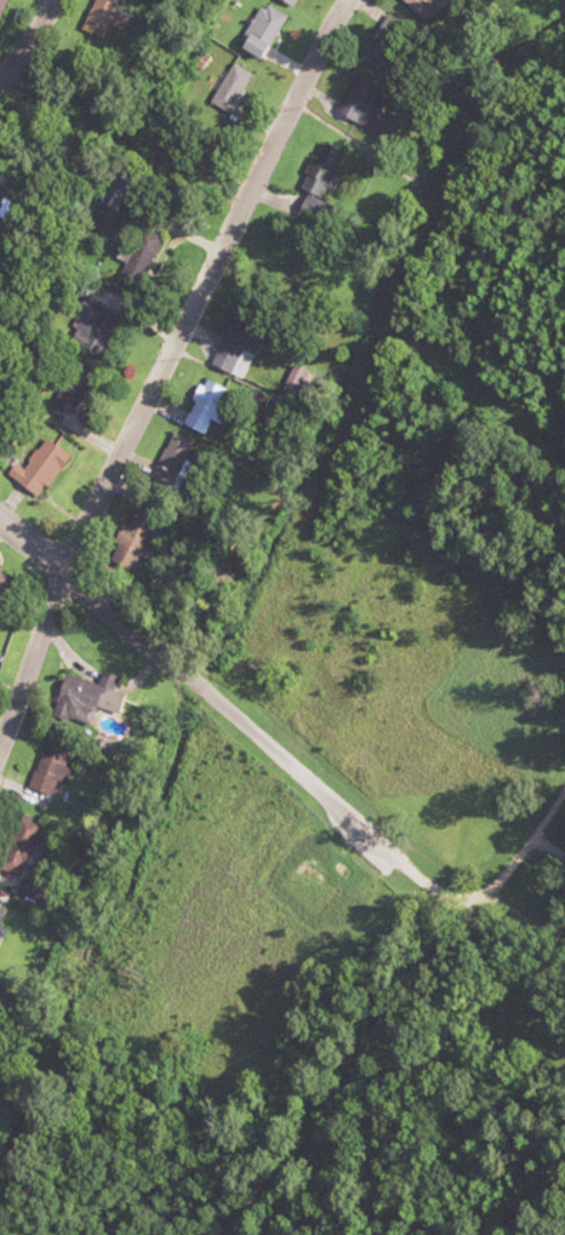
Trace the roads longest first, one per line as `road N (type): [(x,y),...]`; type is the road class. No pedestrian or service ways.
road 1 (residential): [(0,742),(101,481),(351,0)]
road 2 (residential): [(382,850),(0,524)]
road 3 (residential): [(56,0),(0,117)]

